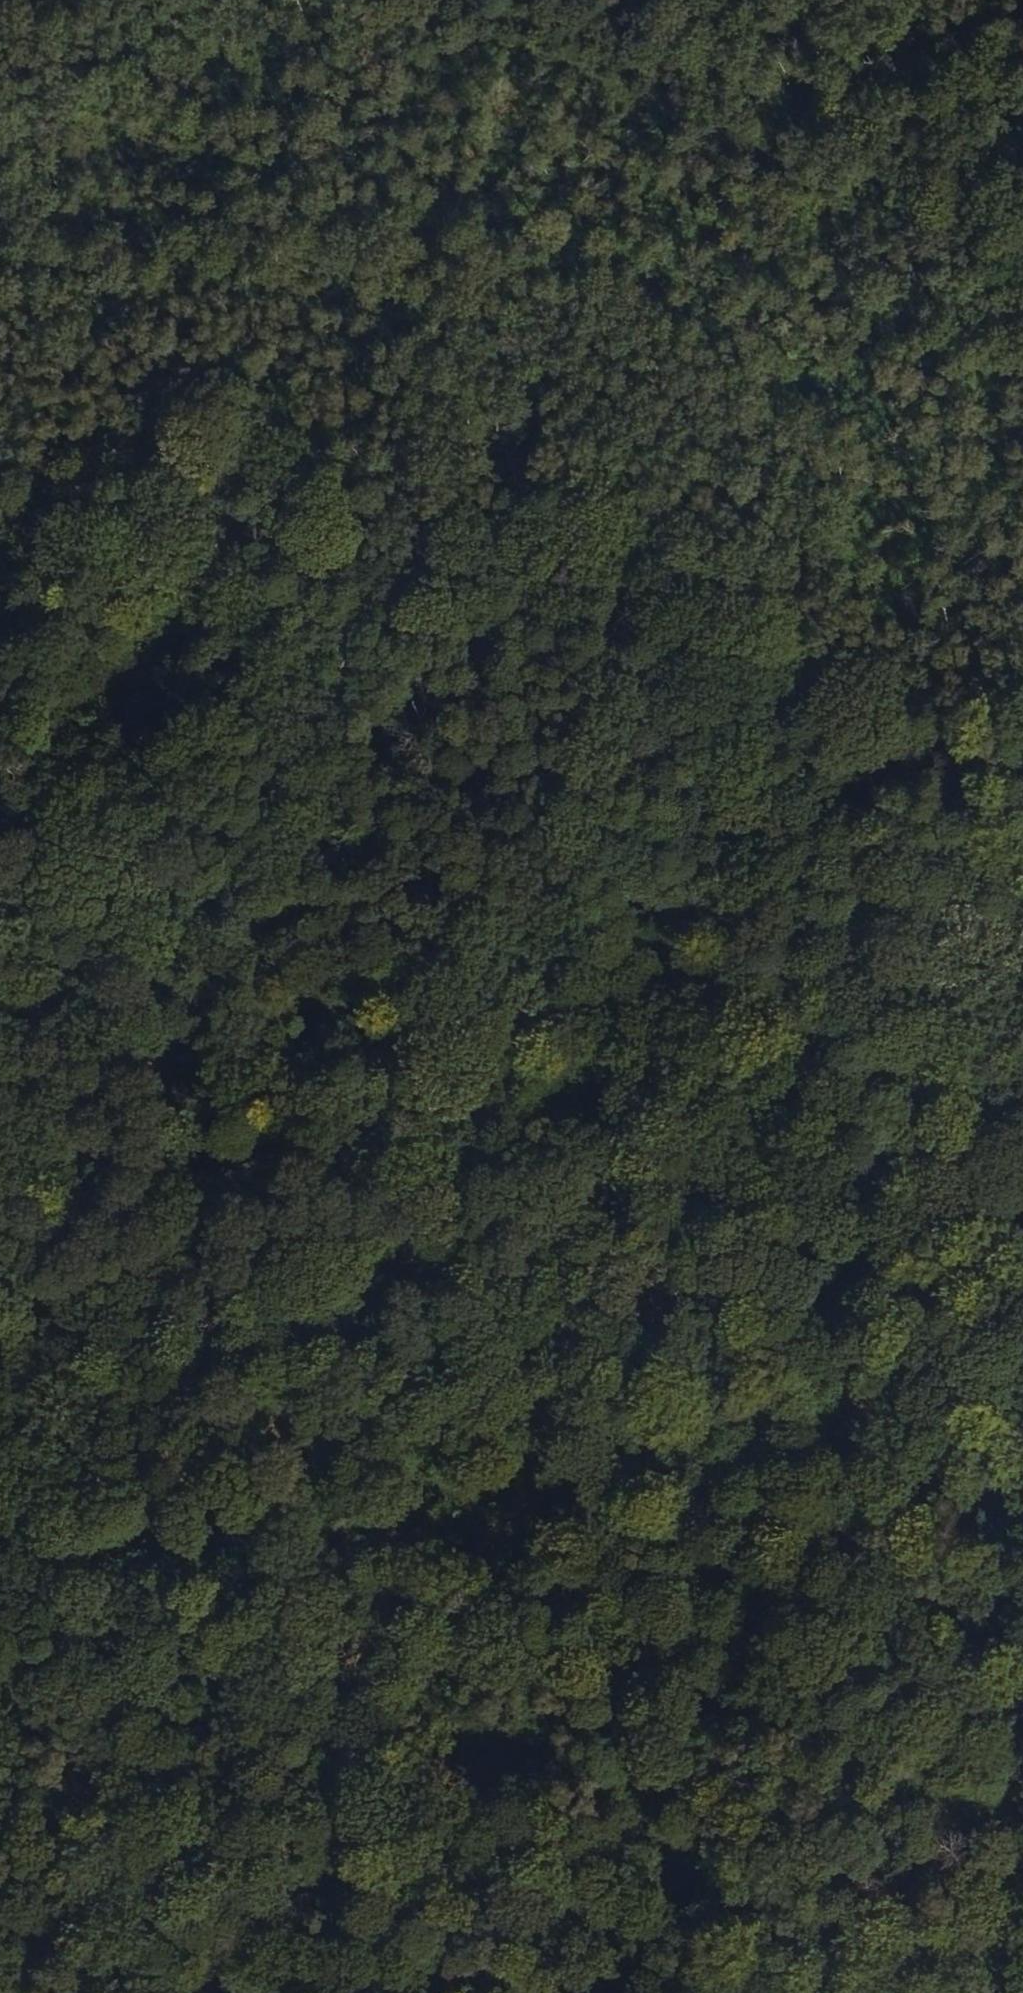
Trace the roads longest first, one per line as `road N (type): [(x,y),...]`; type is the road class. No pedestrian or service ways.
road 1 (track): [(1022,212),(777,0)]

